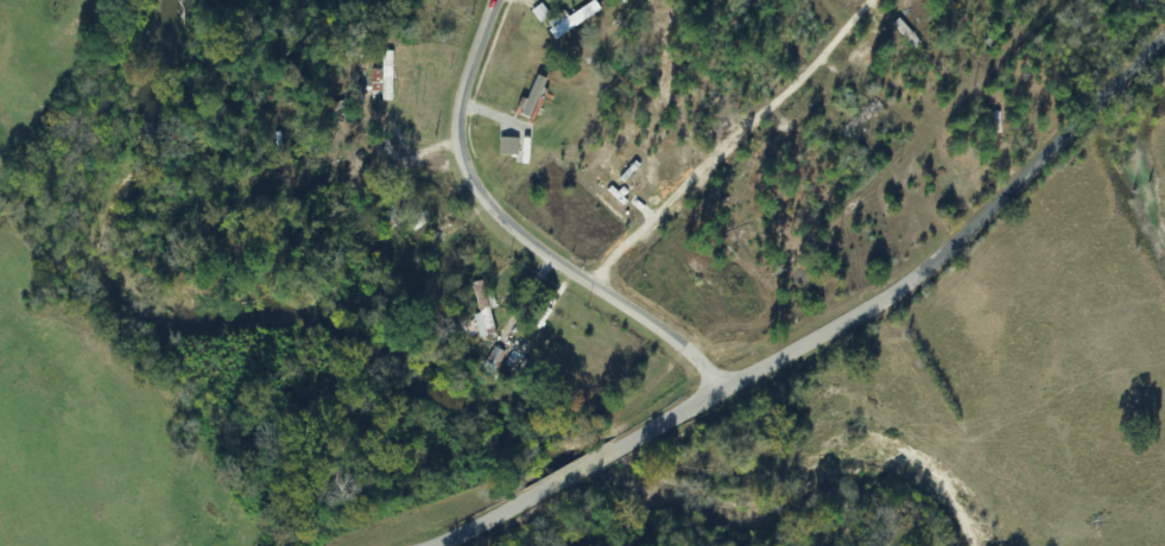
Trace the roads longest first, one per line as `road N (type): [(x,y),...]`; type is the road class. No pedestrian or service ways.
road 1 (residential): [(727,398),(911,309),(1164,66)]
road 2 (residential): [(727,398),(704,360),(606,298),(502,216),(469,158),(467,122),(510,0)]
road 3 (residential): [(606,298),(897,0)]
road 4 (residential): [(462,545),(523,521),(727,398)]
road 5 (residential): [(469,158),(215,249)]

